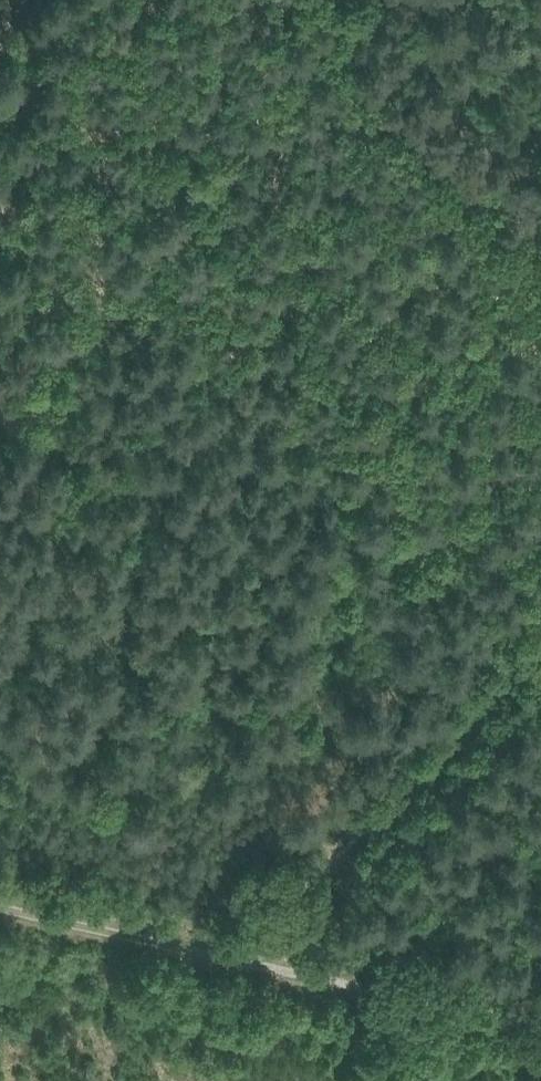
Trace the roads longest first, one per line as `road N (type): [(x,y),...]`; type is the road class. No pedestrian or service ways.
road 1 (track): [(540,1024),(268,964)]
road 2 (track): [(268,964),(0,906)]

